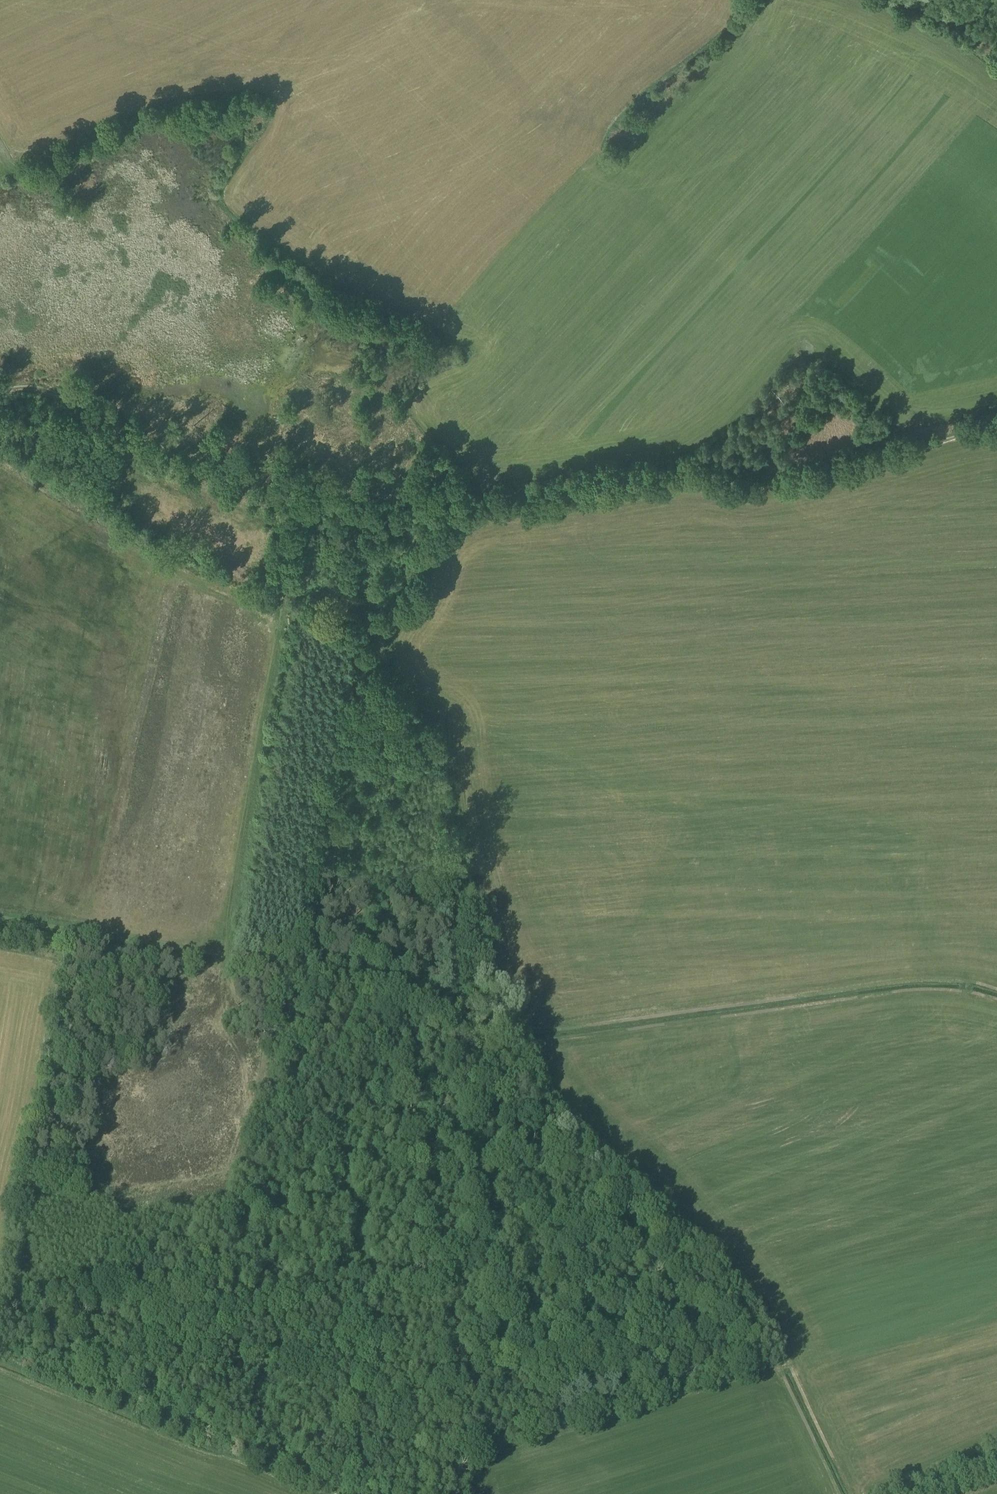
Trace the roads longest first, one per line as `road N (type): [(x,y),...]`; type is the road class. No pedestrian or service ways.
road 1 (track): [(278,498),(506,494),(678,469),(762,486),(996,430)]
road 2 (track): [(225,966),(258,1105),(316,1133),(340,1153),(351,1182),(370,1273),(352,1348),(362,1482),(390,1493)]
road 3 (track): [(0,390),(47,392),(225,482),(278,498)]

